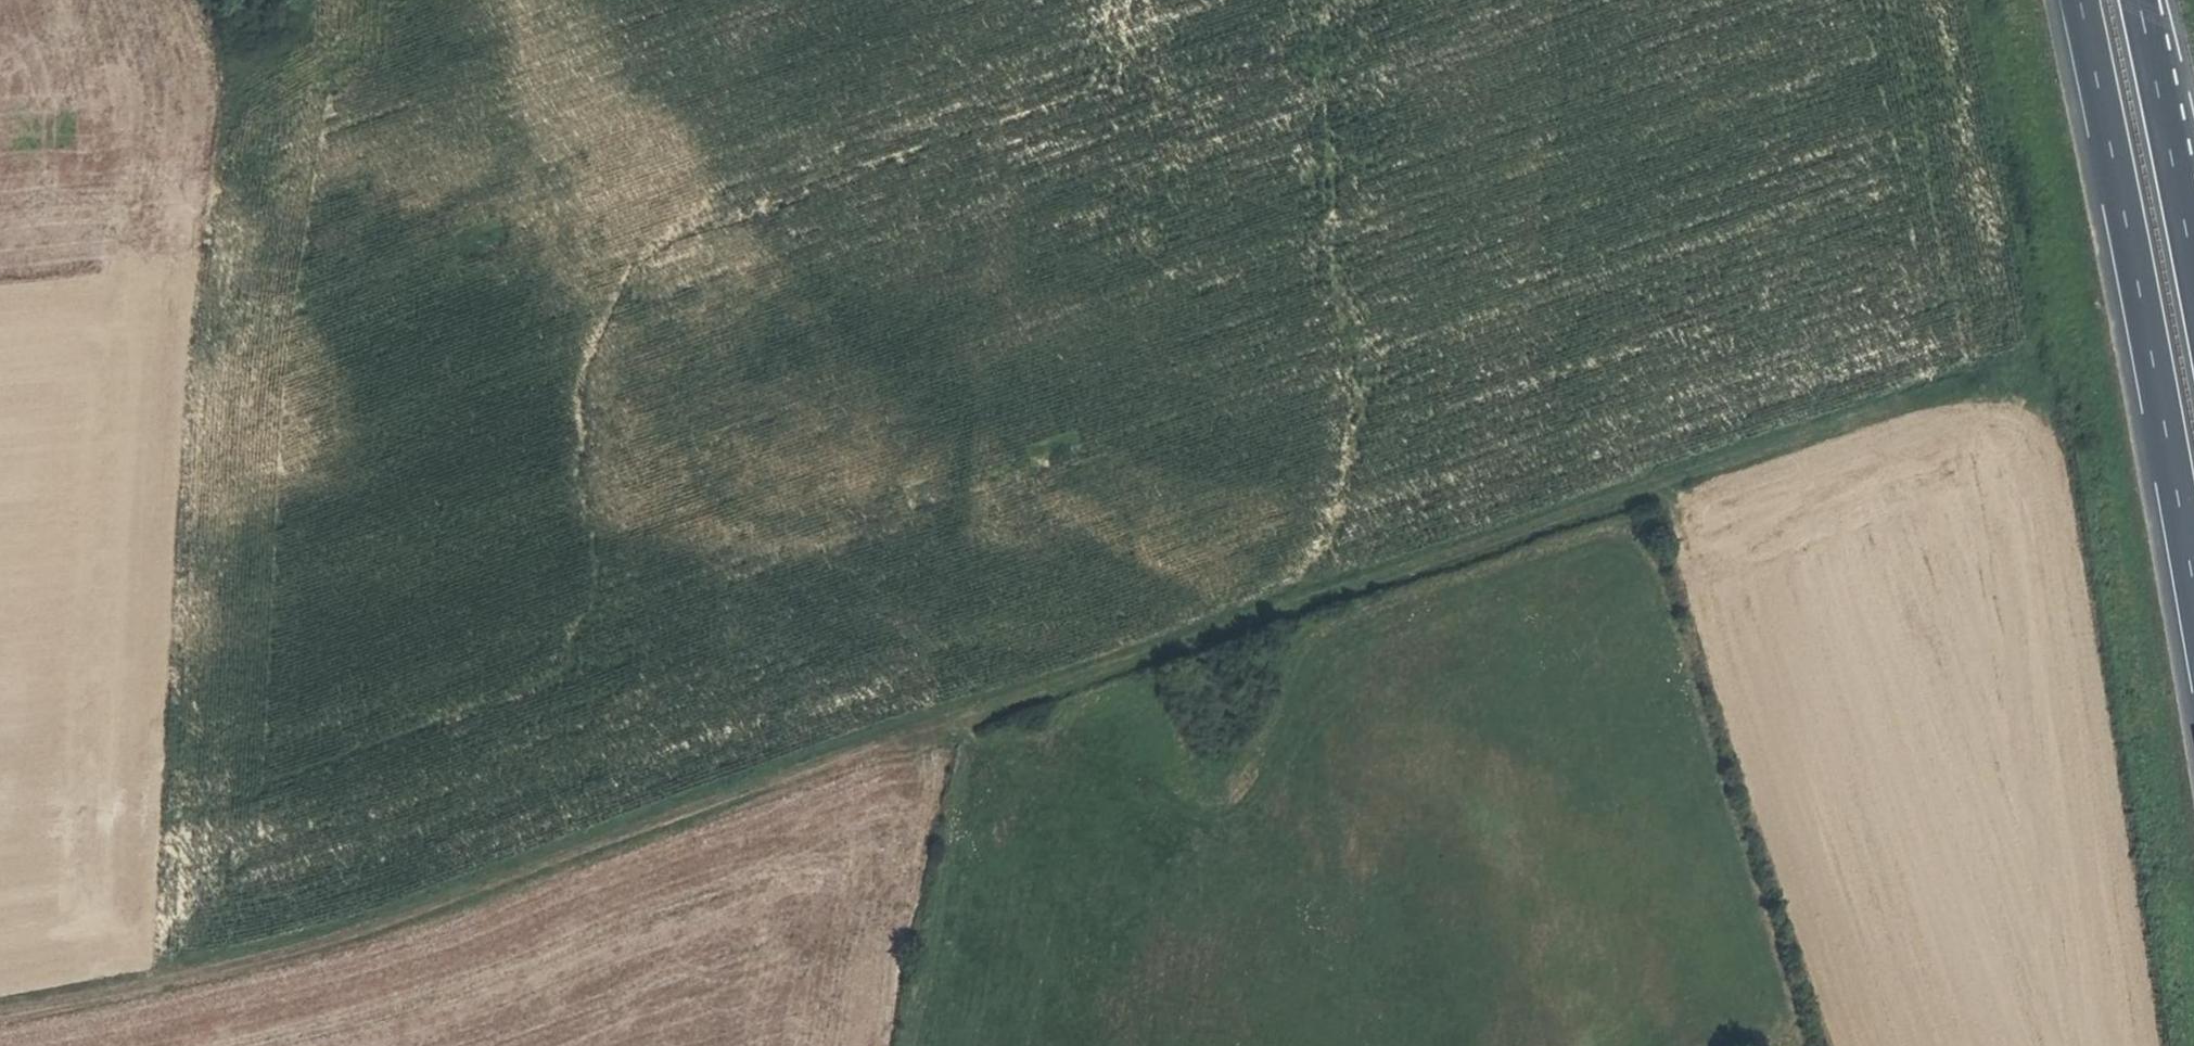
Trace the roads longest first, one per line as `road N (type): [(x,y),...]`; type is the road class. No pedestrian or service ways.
road 1 (motorway): [(2078,0),(2193,596)]
road 2 (motorway): [(2193,259),(2139,0)]

